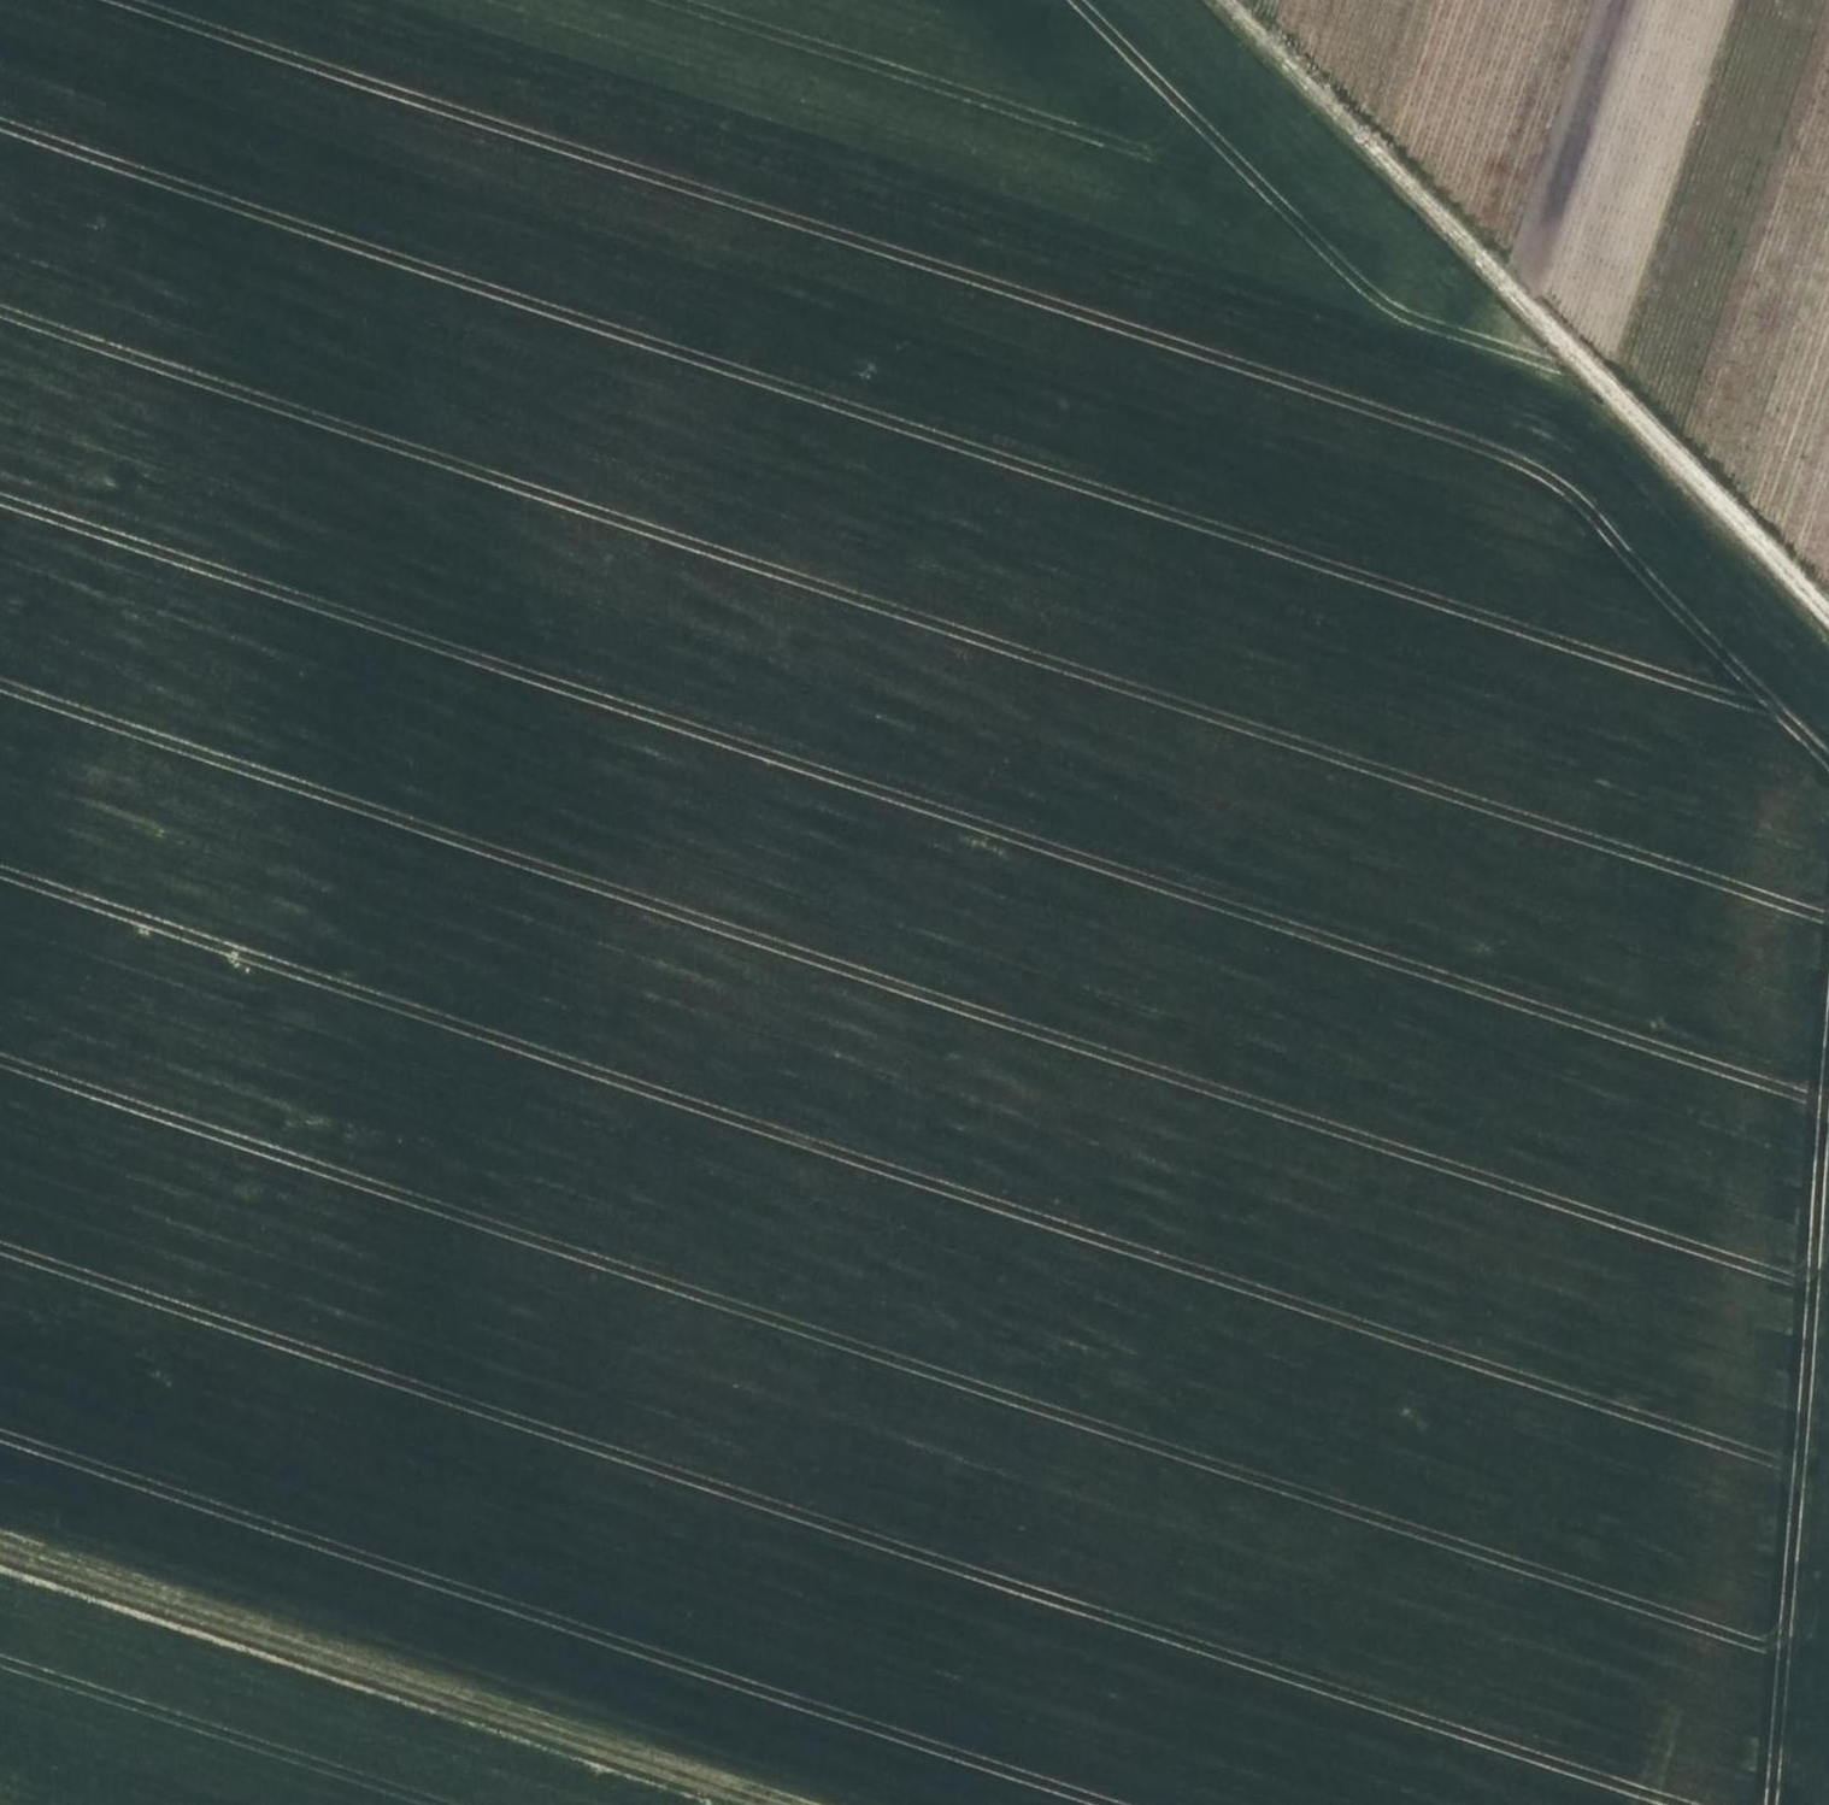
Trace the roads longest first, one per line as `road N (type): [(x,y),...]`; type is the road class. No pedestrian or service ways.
road 1 (track): [(1224,0),(1828,619)]
road 2 (track): [(0,1553),(766,1804)]

